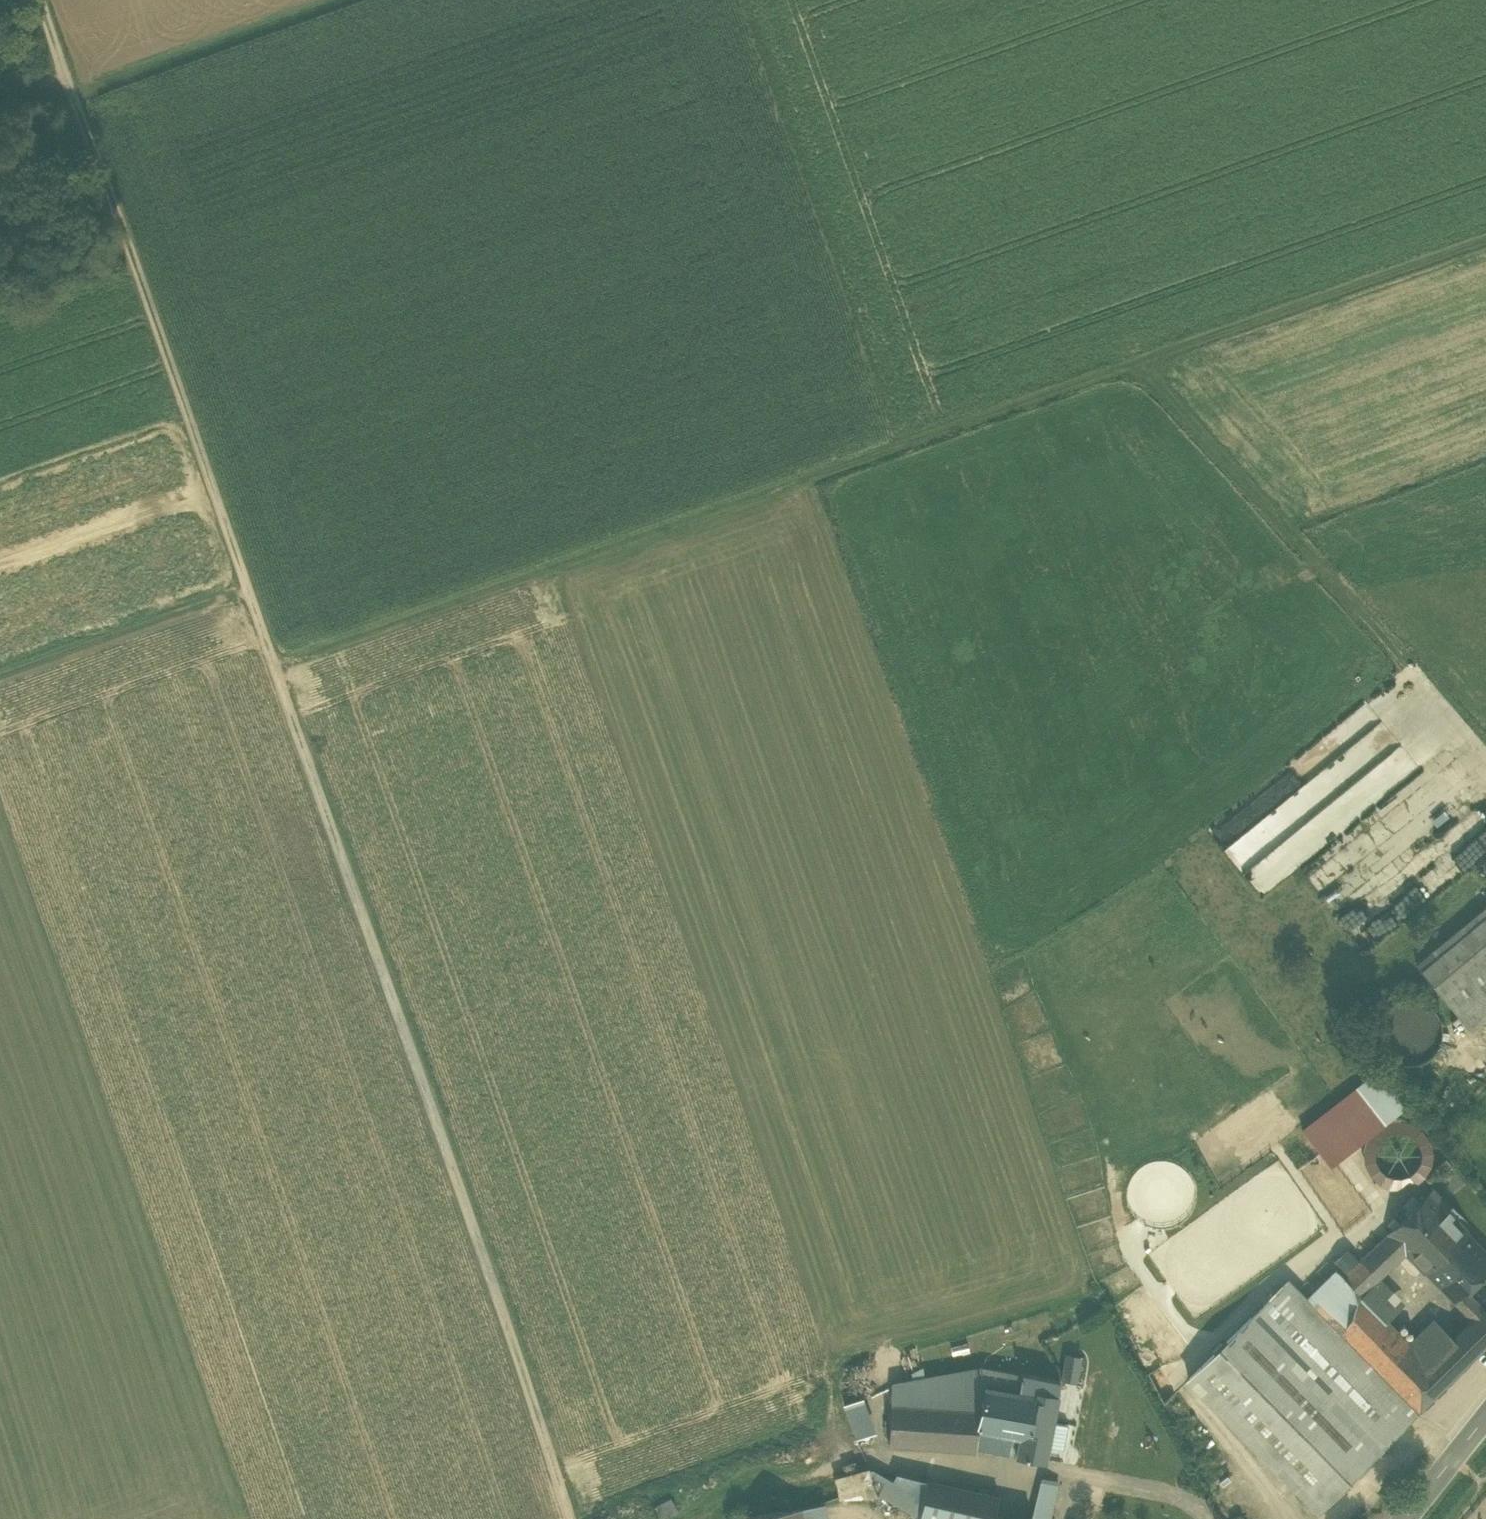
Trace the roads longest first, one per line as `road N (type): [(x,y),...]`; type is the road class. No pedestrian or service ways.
road 1 (track): [(36,0),(339,842),(569,1518)]
road 2 (track): [(0,676),(247,589)]
road 3 (track): [(703,1518),(874,1453)]
road 4 (tertiary): [(1408,1518),(1485,1419)]

